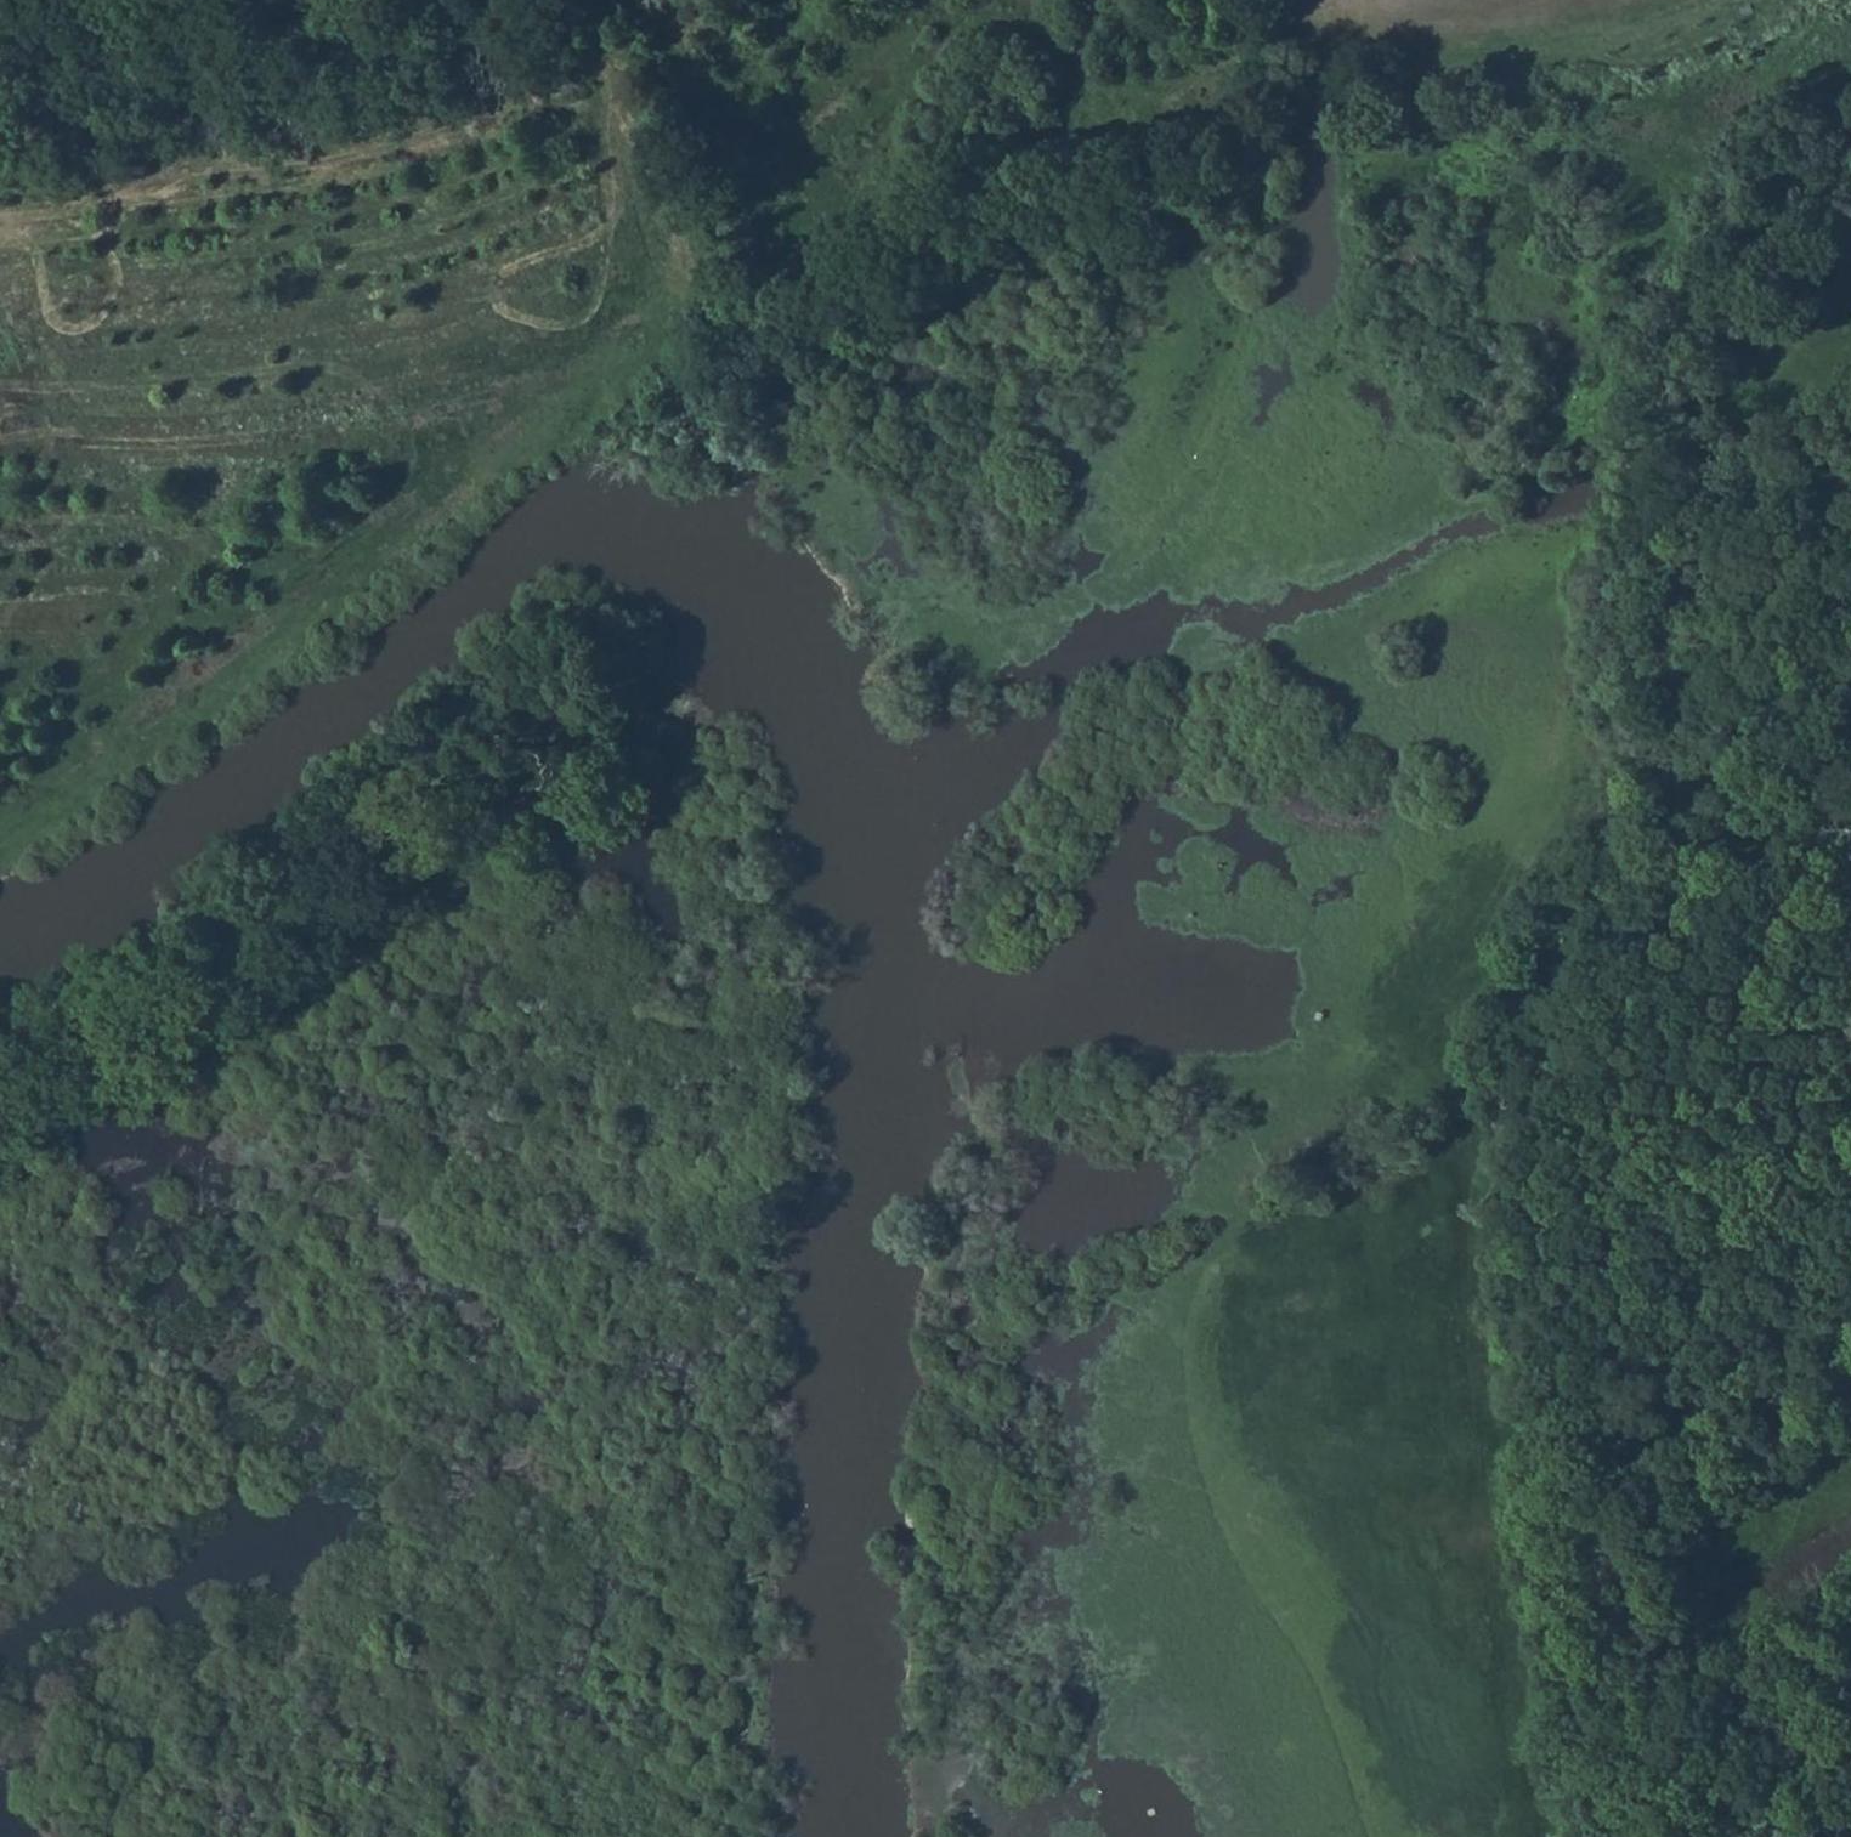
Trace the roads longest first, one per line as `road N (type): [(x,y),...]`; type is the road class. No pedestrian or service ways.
road 1 (track): [(0,171),(236,161),(353,145),(446,116),(558,49),(611,0)]
road 2 (track): [(1850,1760),(1722,1836)]

